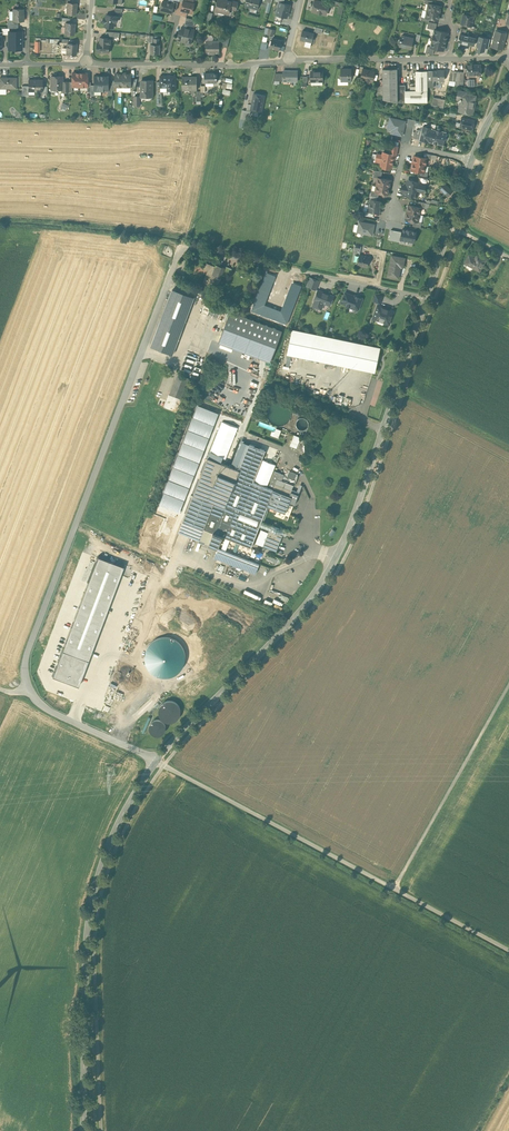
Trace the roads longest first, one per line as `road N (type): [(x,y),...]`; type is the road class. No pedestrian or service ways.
road 1 (unclassified): [(427,296),(179,251),(26,655),(28,690)]
road 2 (tertiary): [(156,760),(318,587),(354,512),(427,296)]
road 3 (unclassified): [(156,760),(508,951)]
road 4 (tertiary): [(84,1130),(89,916),(107,849),(156,760)]
road 5 (track): [(394,889),(508,684)]
road 6 (residential): [(85,64),(289,59)]
road 7 (residential): [(289,59),(448,58)]
road 8 (unclassified): [(156,760),(50,711),(28,690)]
road 9 (tertiary): [(427,296),(472,160)]
road 10 (residential): [(391,211),(408,151),(472,160)]

